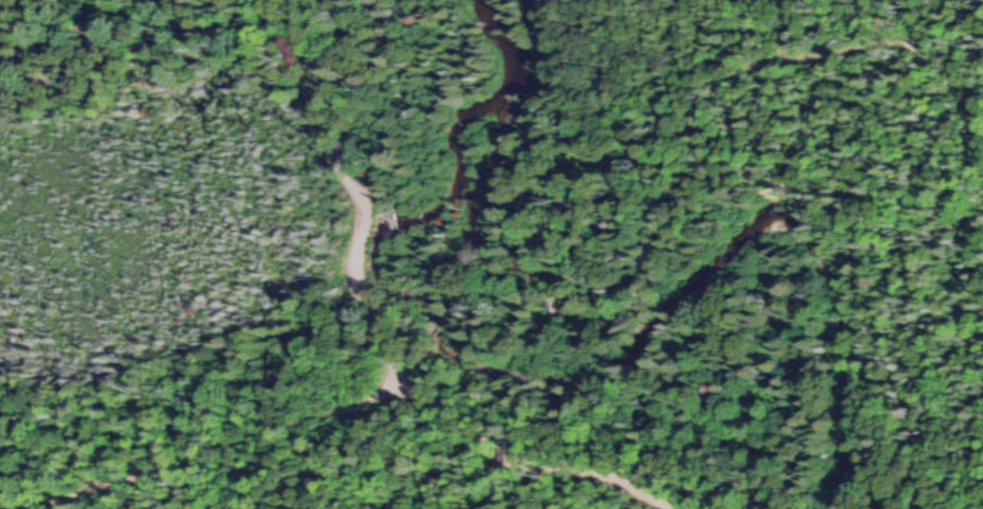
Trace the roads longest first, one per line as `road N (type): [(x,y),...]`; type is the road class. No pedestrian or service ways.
road 1 (residential): [(311,0),(328,113),(364,172),(361,274),(418,379),(524,460),(603,457),(696,508)]
road 2 (track): [(418,379),(37,508)]
road 3 (track): [(982,123),(903,47),(729,76),(656,148)]

